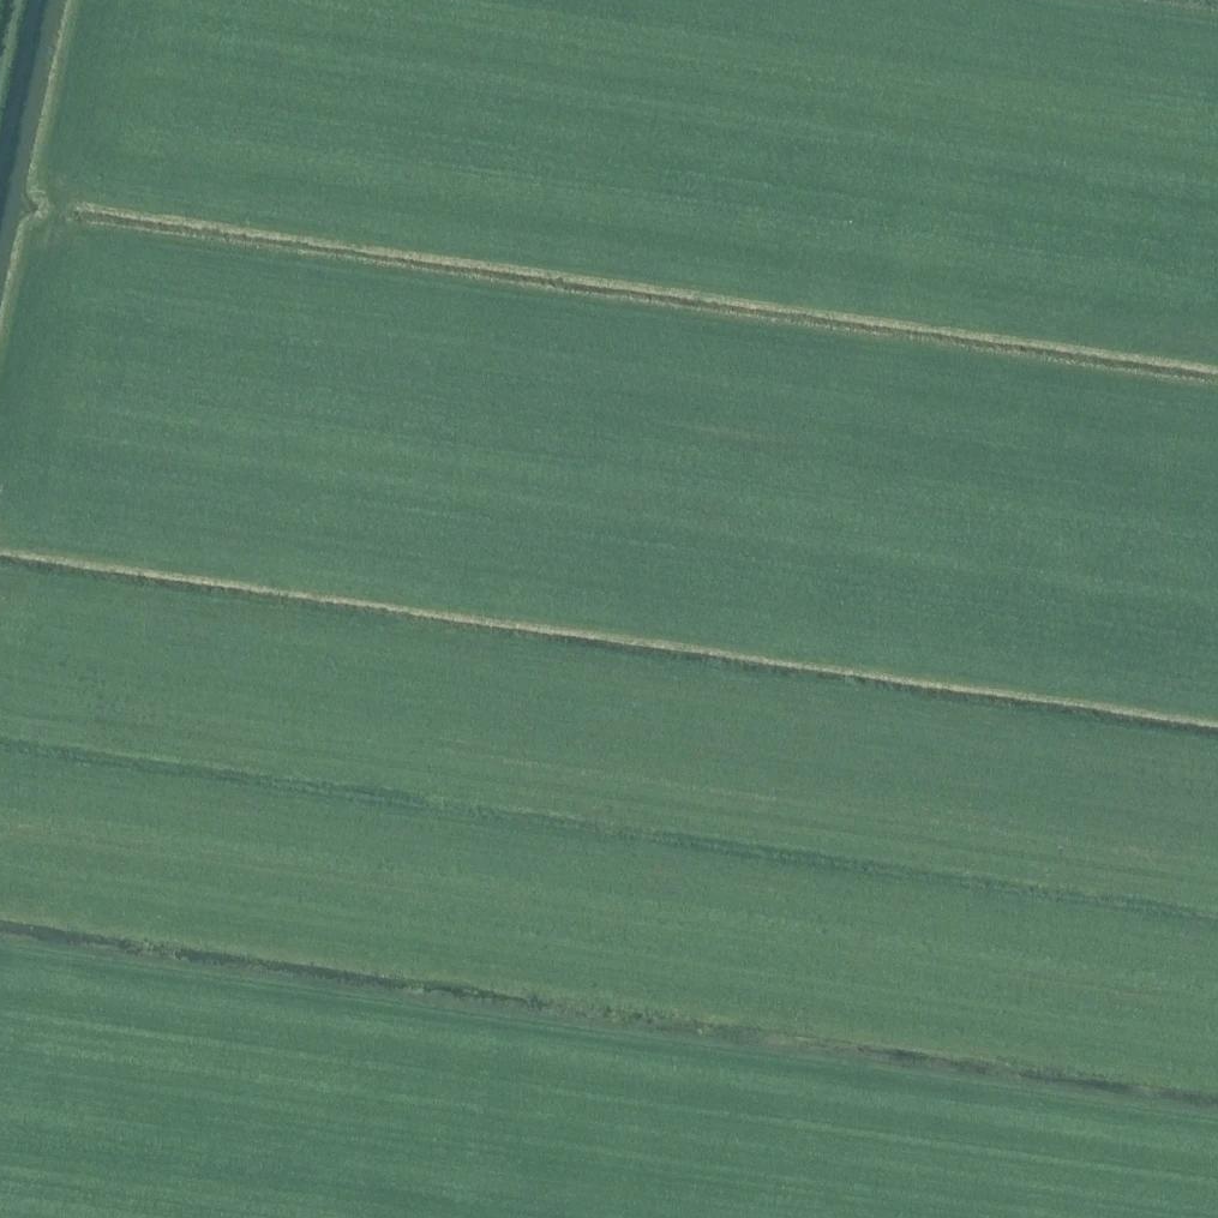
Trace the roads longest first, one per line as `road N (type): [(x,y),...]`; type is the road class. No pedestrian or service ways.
road 1 (track): [(259,1116),(0,1082)]

